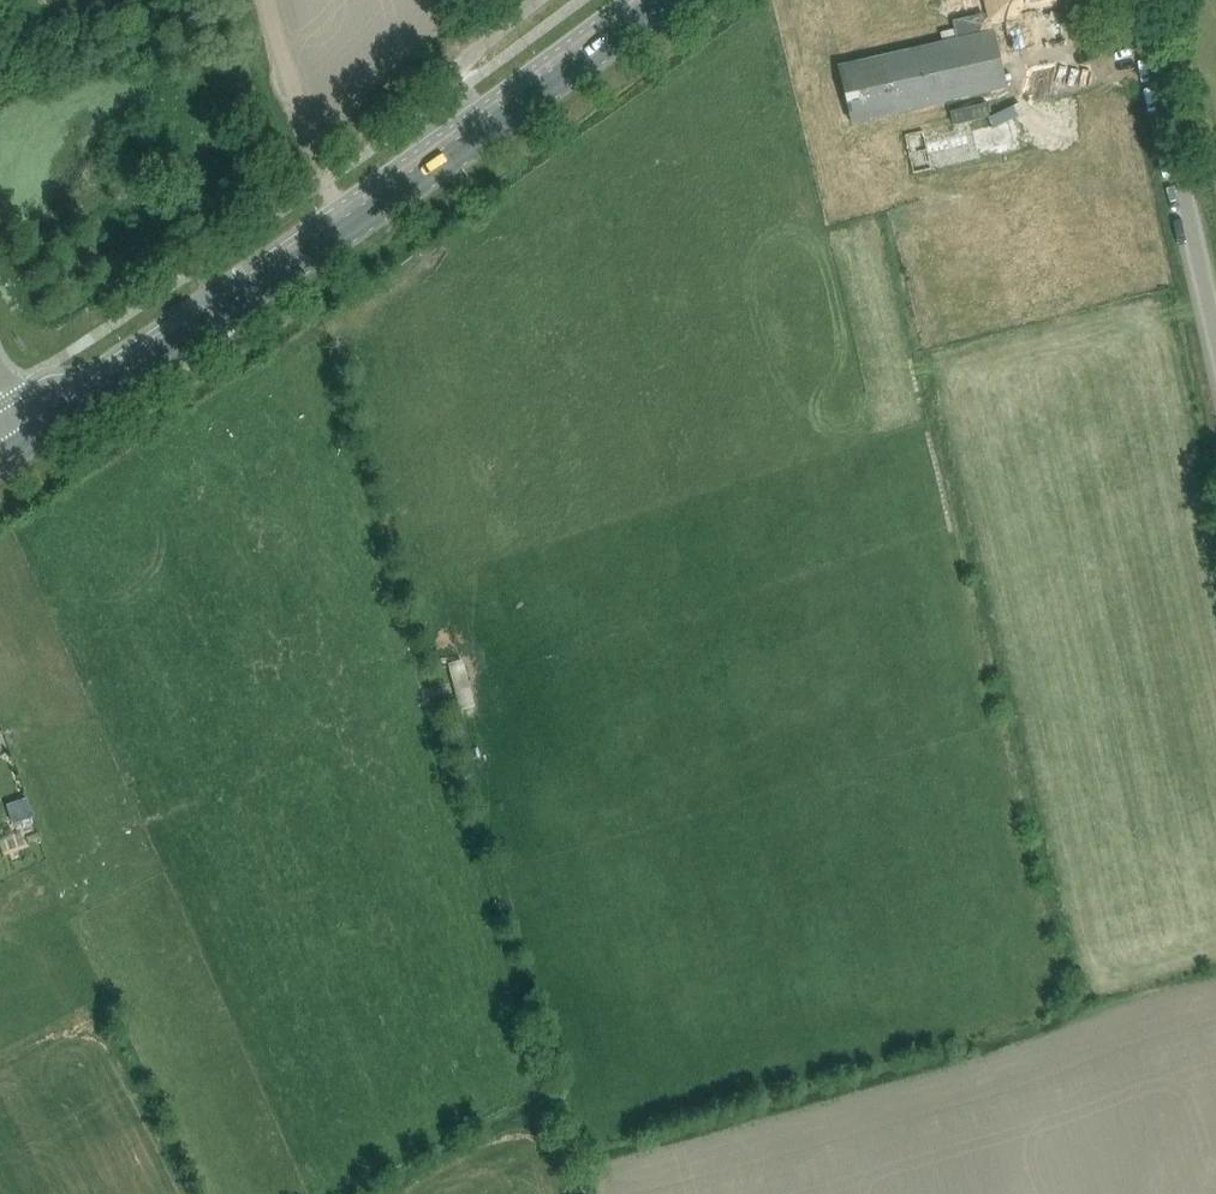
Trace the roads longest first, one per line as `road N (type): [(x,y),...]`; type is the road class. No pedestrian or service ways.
road 1 (secondary): [(32,440),(378,209),(665,0)]
road 2 (unclassified): [(1215,363),(1139,0)]

